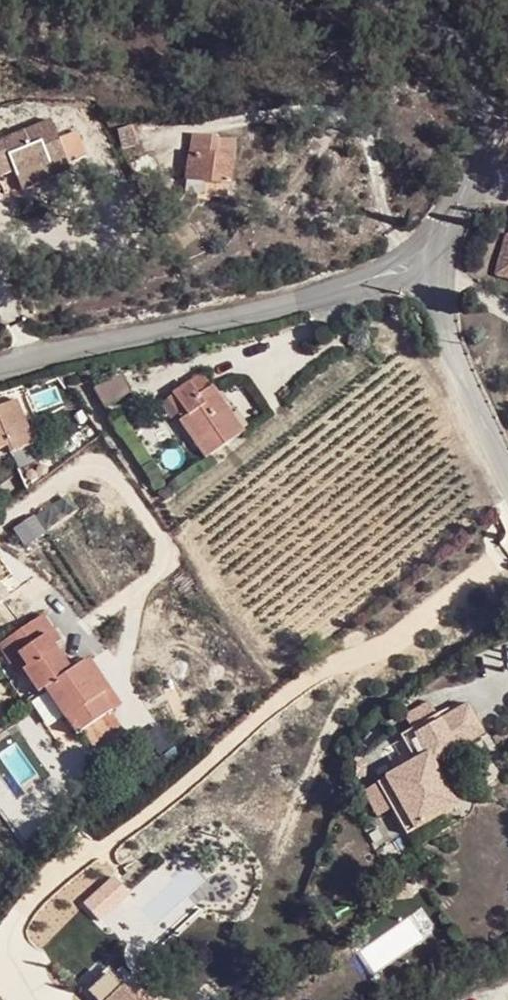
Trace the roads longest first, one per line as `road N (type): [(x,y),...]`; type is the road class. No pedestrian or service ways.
road 1 (unclassified): [(0,364),(350,286)]
road 2 (residential): [(507,480),(447,348),(433,275)]
road 3 (unclassified): [(479,152),(485,110),(477,74),(458,44),(388,0)]

